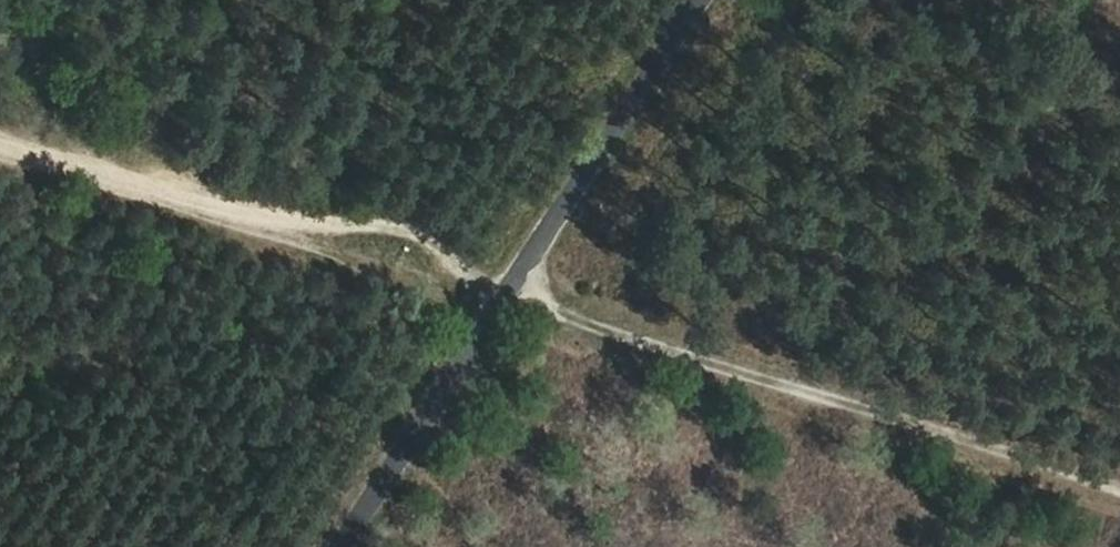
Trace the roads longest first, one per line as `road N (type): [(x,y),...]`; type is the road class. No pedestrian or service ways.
road 1 (track): [(0,151),(514,302),(1119,493)]
road 2 (residential): [(713,0),(353,546)]

